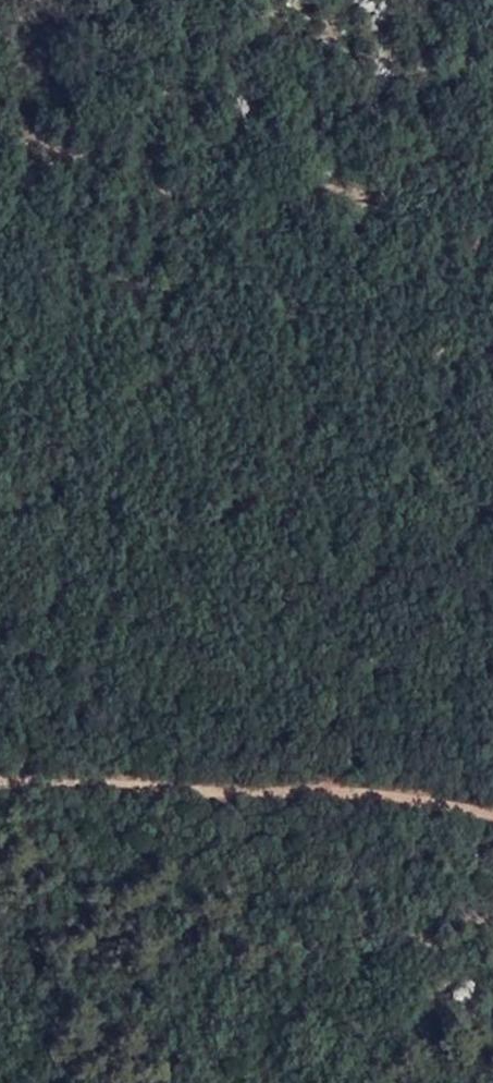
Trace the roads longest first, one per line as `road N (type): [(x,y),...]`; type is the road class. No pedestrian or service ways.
road 1 (track): [(492,813),(328,786),(0,783)]

